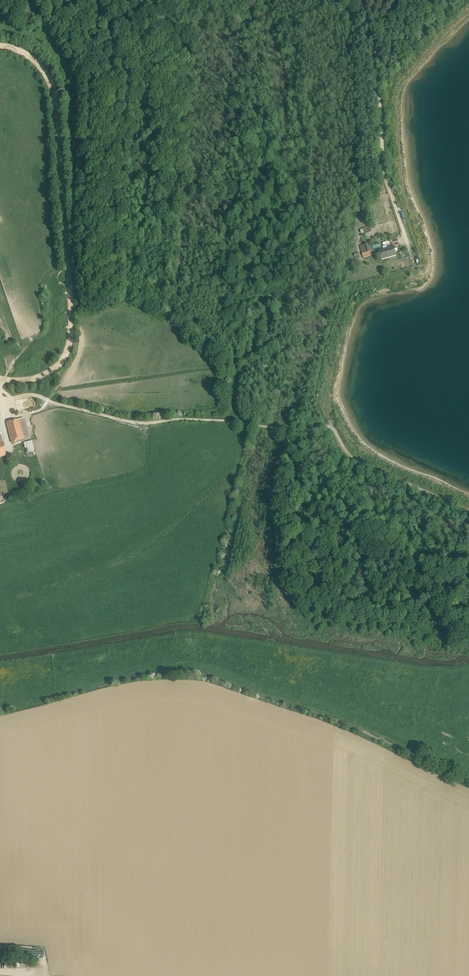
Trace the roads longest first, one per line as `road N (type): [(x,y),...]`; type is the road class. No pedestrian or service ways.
road 1 (track): [(0,397),(41,397),(144,424),(329,426),(359,461),(468,511)]
road 2 (track): [(361,0),(377,56),(384,169),(413,260)]

